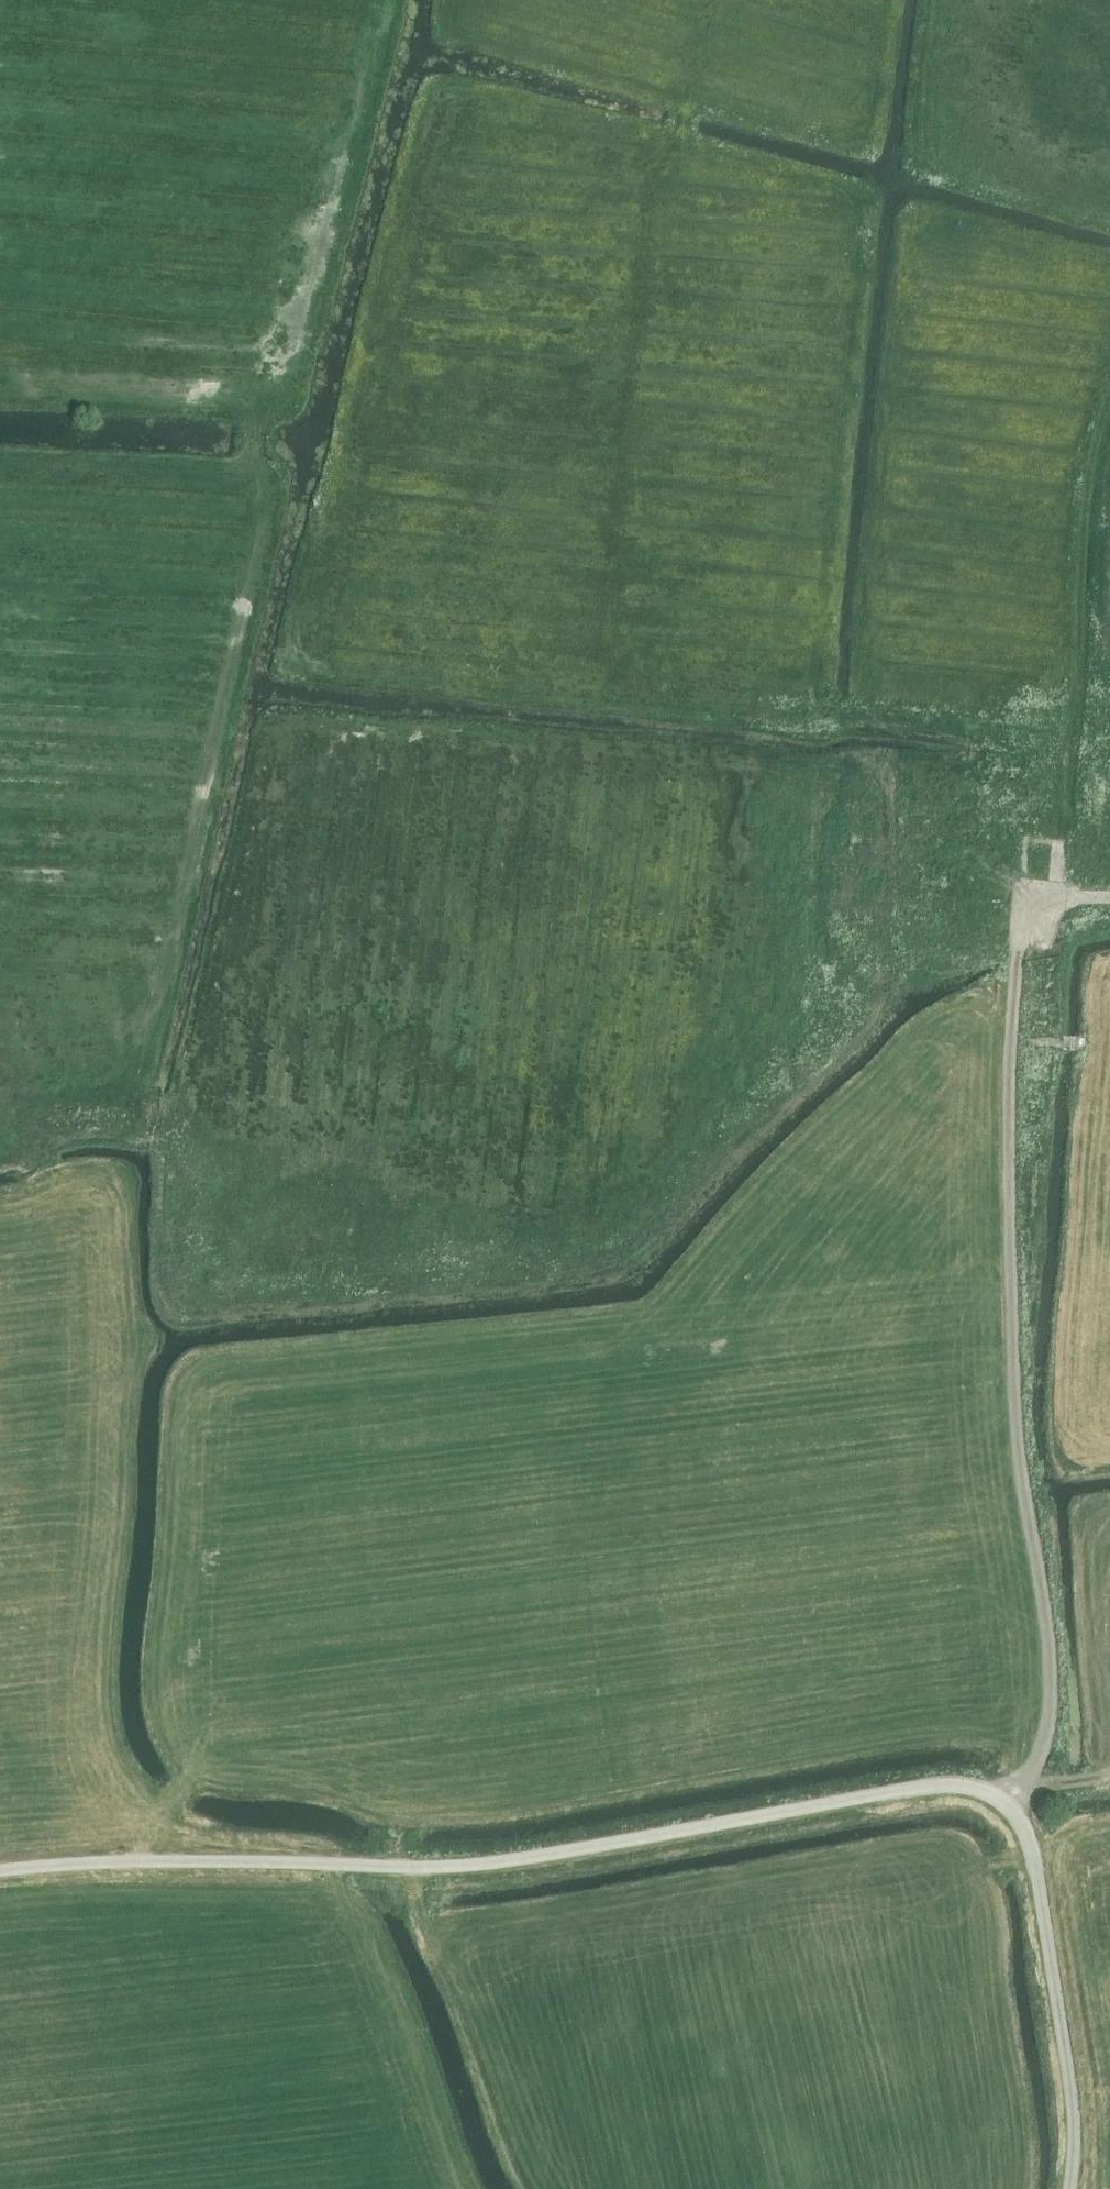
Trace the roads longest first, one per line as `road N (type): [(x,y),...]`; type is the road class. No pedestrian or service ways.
road 1 (unclassified): [(0,1870),(140,1861),(466,1864),(934,1784),(973,1786),(1008,1803),(1039,1874),(1073,2100),(1070,2188)]
road 2 (track): [(1008,1803),(1041,1754),(1053,1688),(1014,1345),(1009,1075),(1025,894),(1109,896)]

